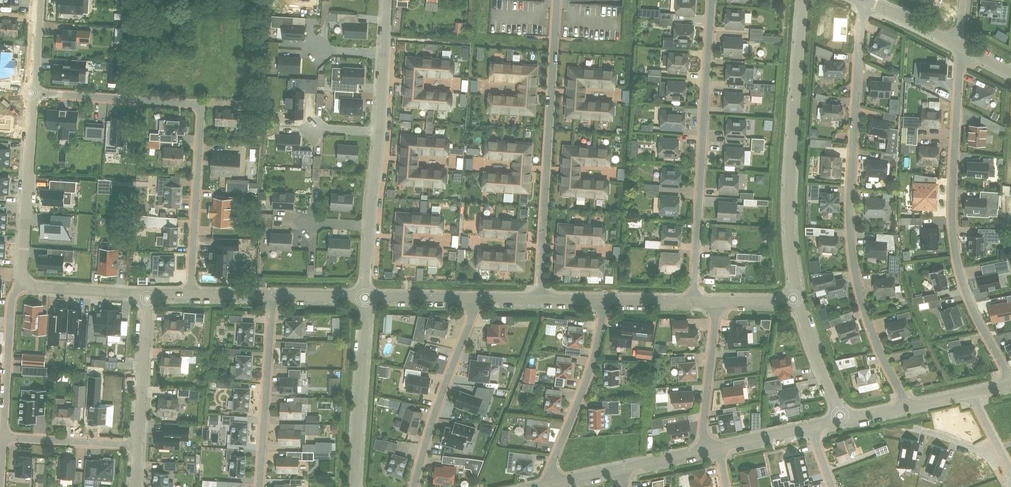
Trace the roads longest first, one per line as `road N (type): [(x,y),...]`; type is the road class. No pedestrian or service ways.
road 1 (residential): [(865,1),(852,239),(873,338),(903,405)]
road 2 (residential): [(190,296),(196,112),(31,98)]
road 3 (residential): [(963,48),(952,232),(971,308),(1010,380)]
road 4 (residential): [(693,302),(711,0)]
road 5 (residential): [(556,0),(540,300)]
road 6 (residential): [(798,298),(789,229),(803,0)]
road 7 (residential): [(414,486),(472,299)]
road 8 (residential): [(549,485),(590,381),(603,301)]
road 9 (residential): [(273,295),(260,486)]
road 10 (residential): [(354,486),(365,298)]
road 11 (residential): [(22,285),(31,98)]
road 12 (residential): [(22,285),(12,299),(3,437)]
road 13 (residential): [(138,446),(148,296)]
road 14 (residential): [(706,448),(717,302)]
road 15 (residential): [(3,437),(138,446)]
road 16 (residential): [(850,417),(819,365),(798,298)]
road 17 (residential): [(22,285),(148,296)]

